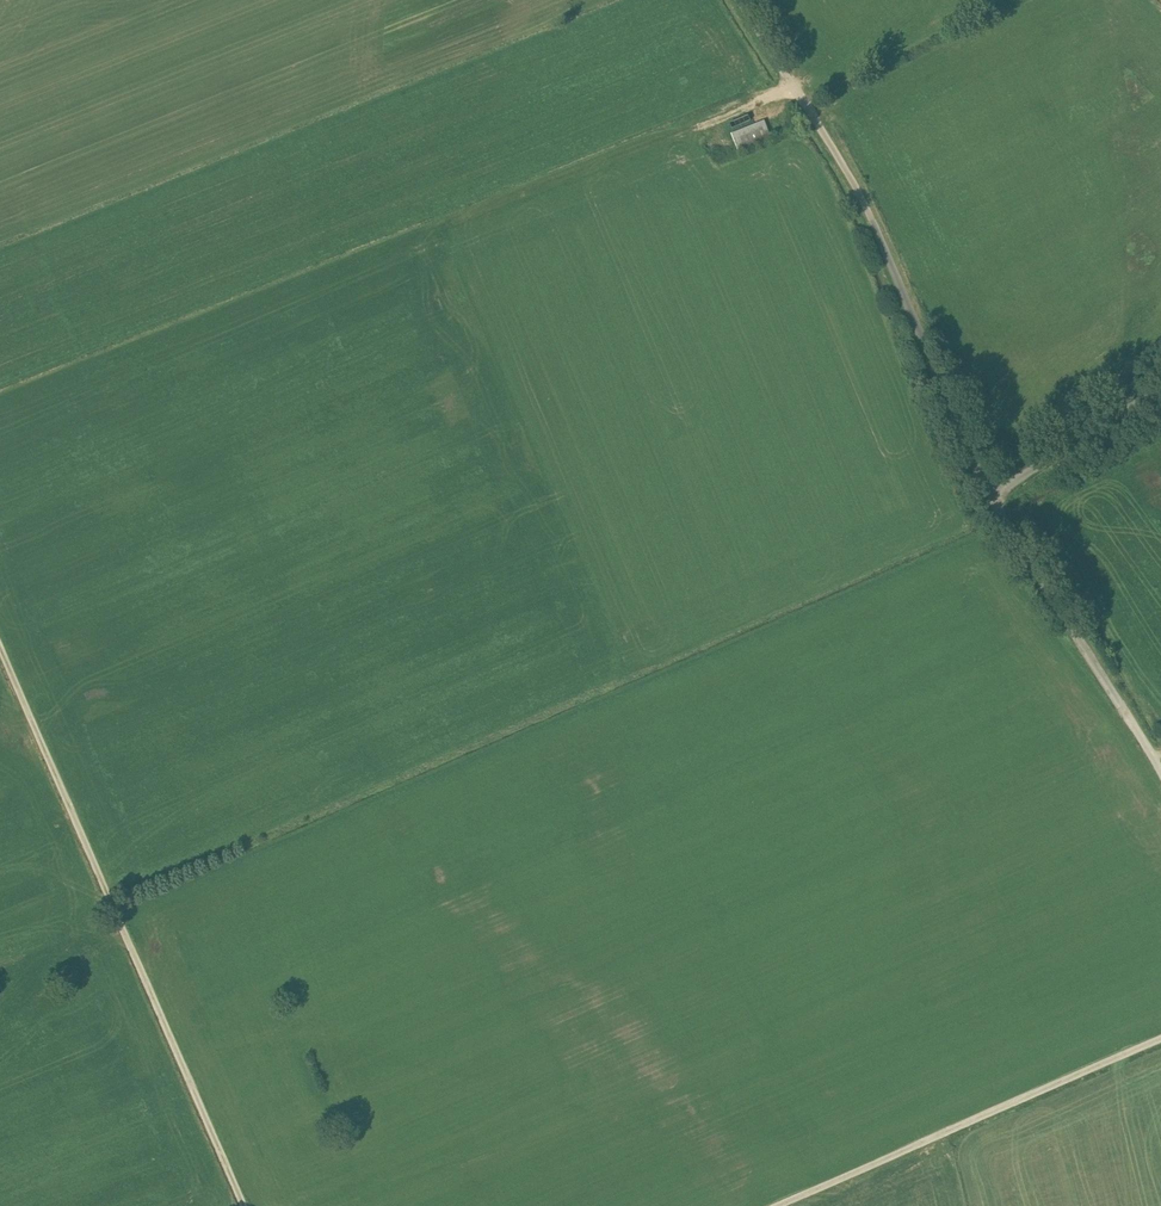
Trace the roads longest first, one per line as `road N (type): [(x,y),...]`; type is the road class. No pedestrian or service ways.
road 1 (unclassified): [(1160,390),(994,498),(856,187),(741,0)]
road 2 (track): [(0,648),(244,1205)]
road 3 (track): [(781,1205),(1160,1039)]
road 4 (track): [(1160,772),(994,498)]

